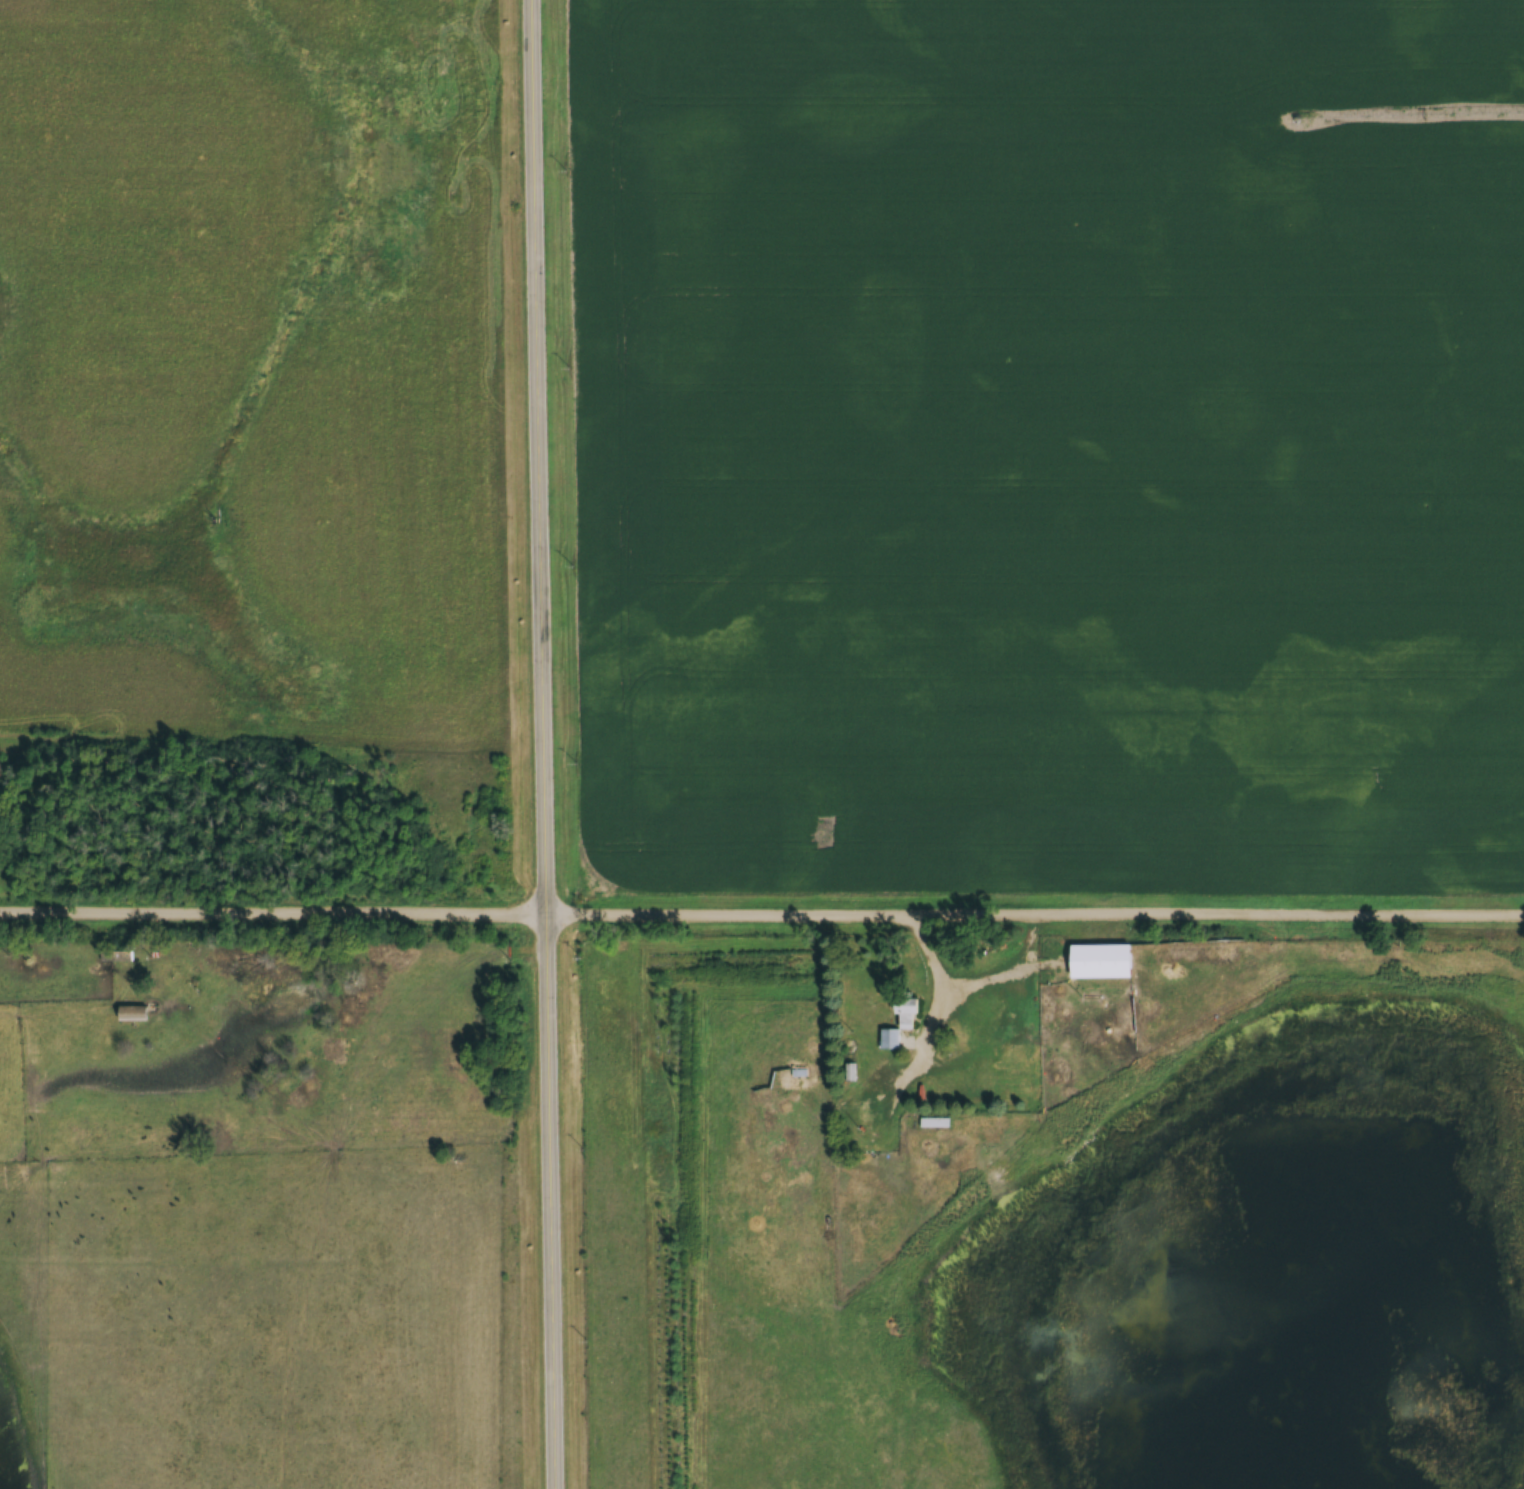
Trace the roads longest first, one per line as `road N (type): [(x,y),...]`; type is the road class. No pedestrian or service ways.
road 1 (residential): [(1523,918),(0,915)]
road 2 (tertiary): [(558,1488),(538,0)]

